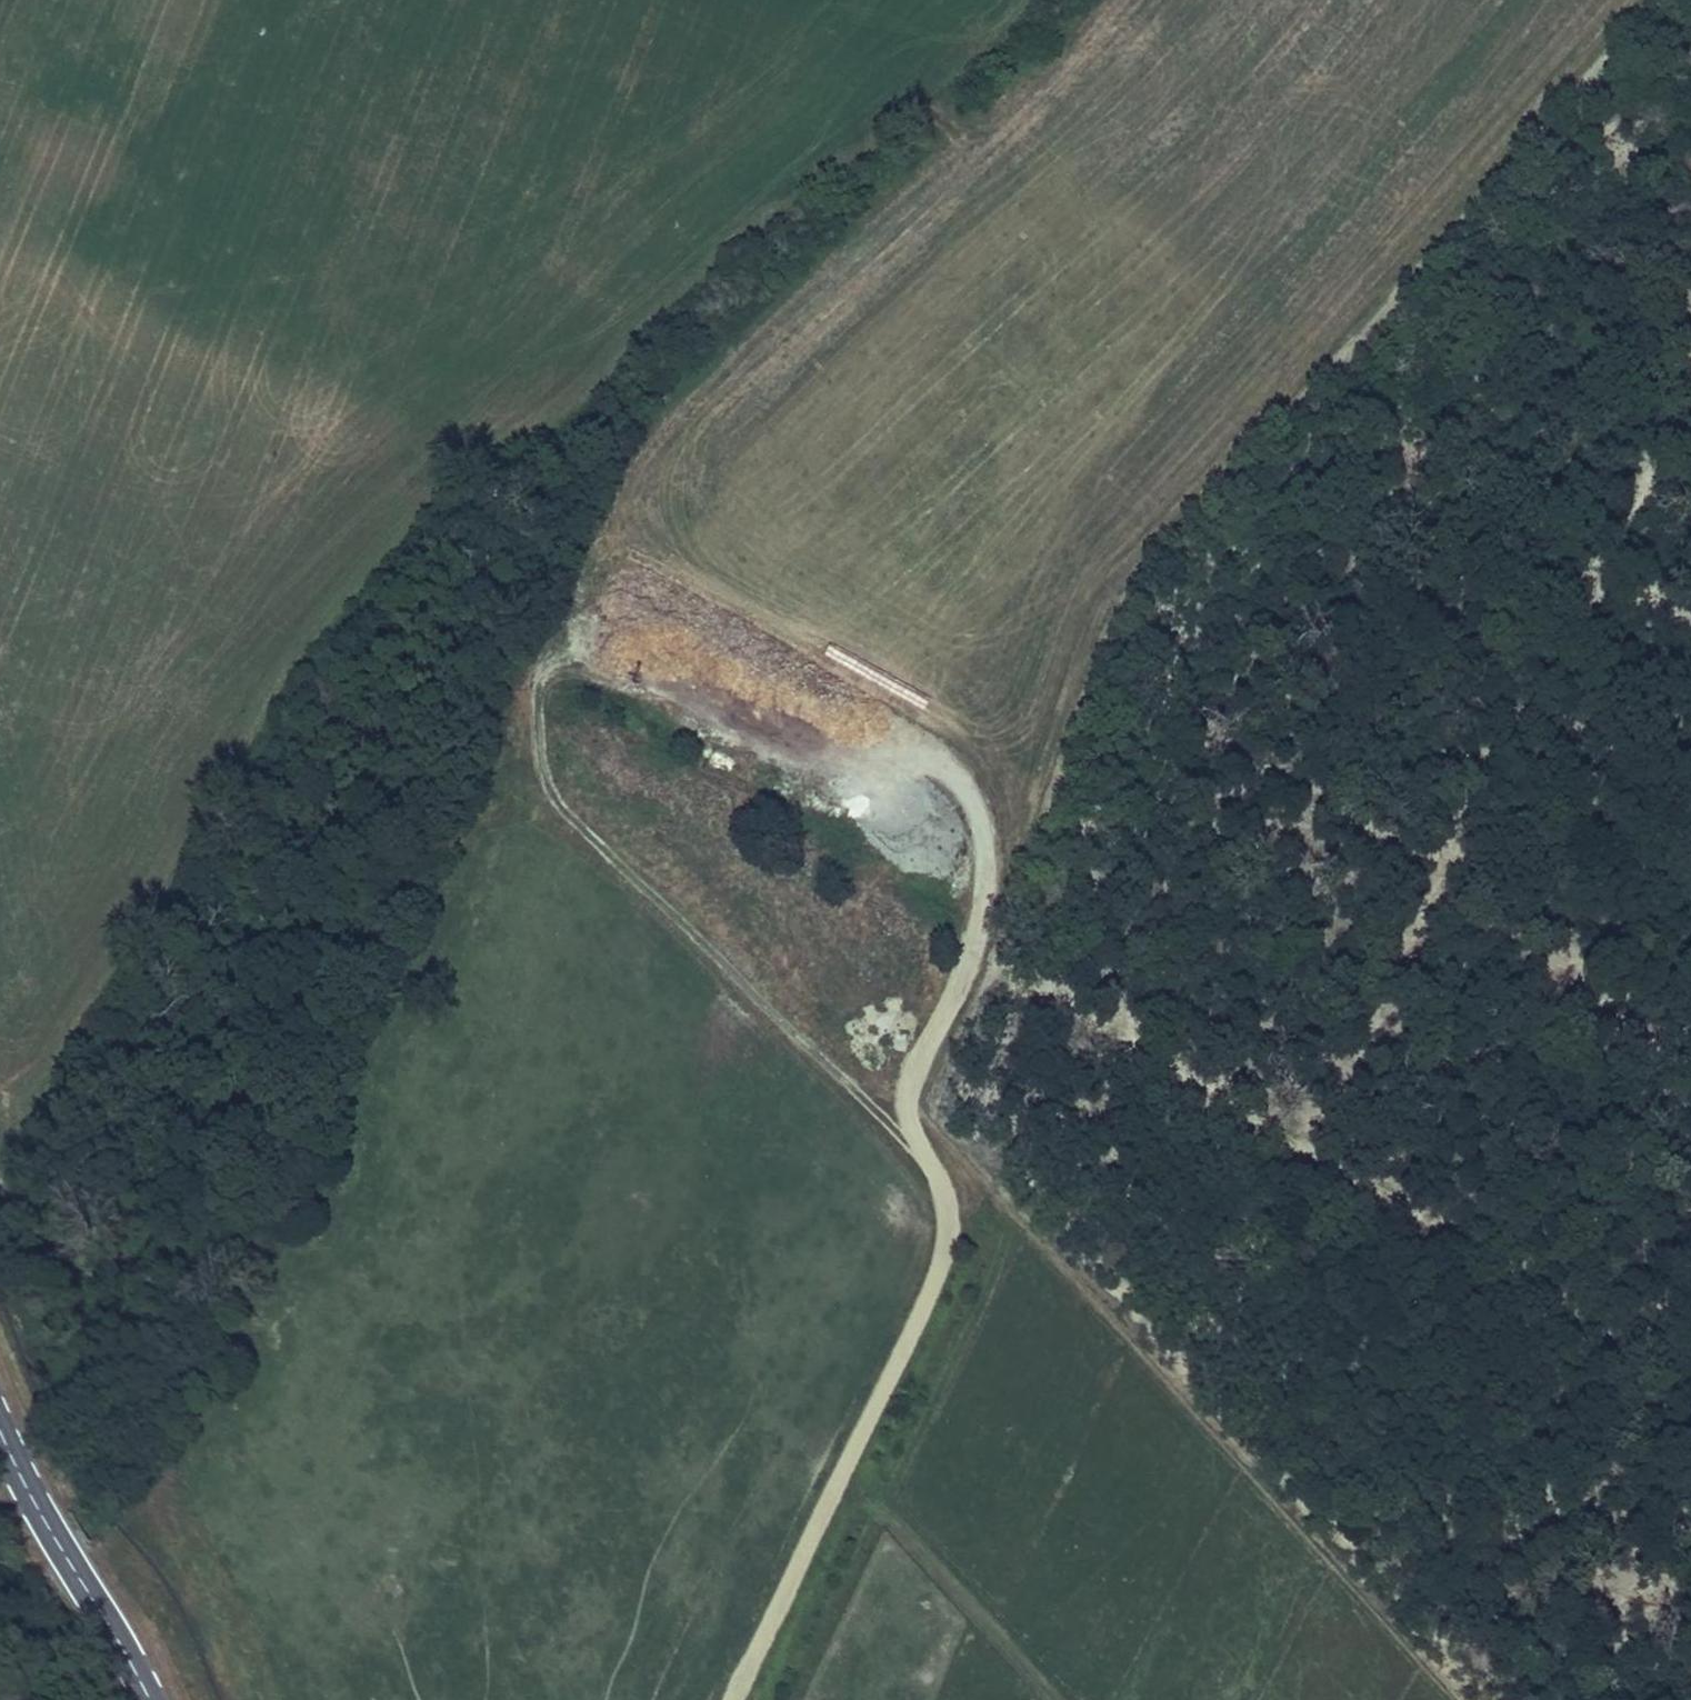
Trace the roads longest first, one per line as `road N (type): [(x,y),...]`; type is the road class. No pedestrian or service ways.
road 1 (track): [(712,1699),(922,1253),(926,1177),(908,1114),(925,1021),(979,964),(1092,659),(1164,526),(1482,197),(1653,0)]
road 2 (track): [(1056,1699),(897,1522),(871,1521),(832,1549),(764,1699)]
road 3 (secondary): [(0,1430),(150,1699)]

